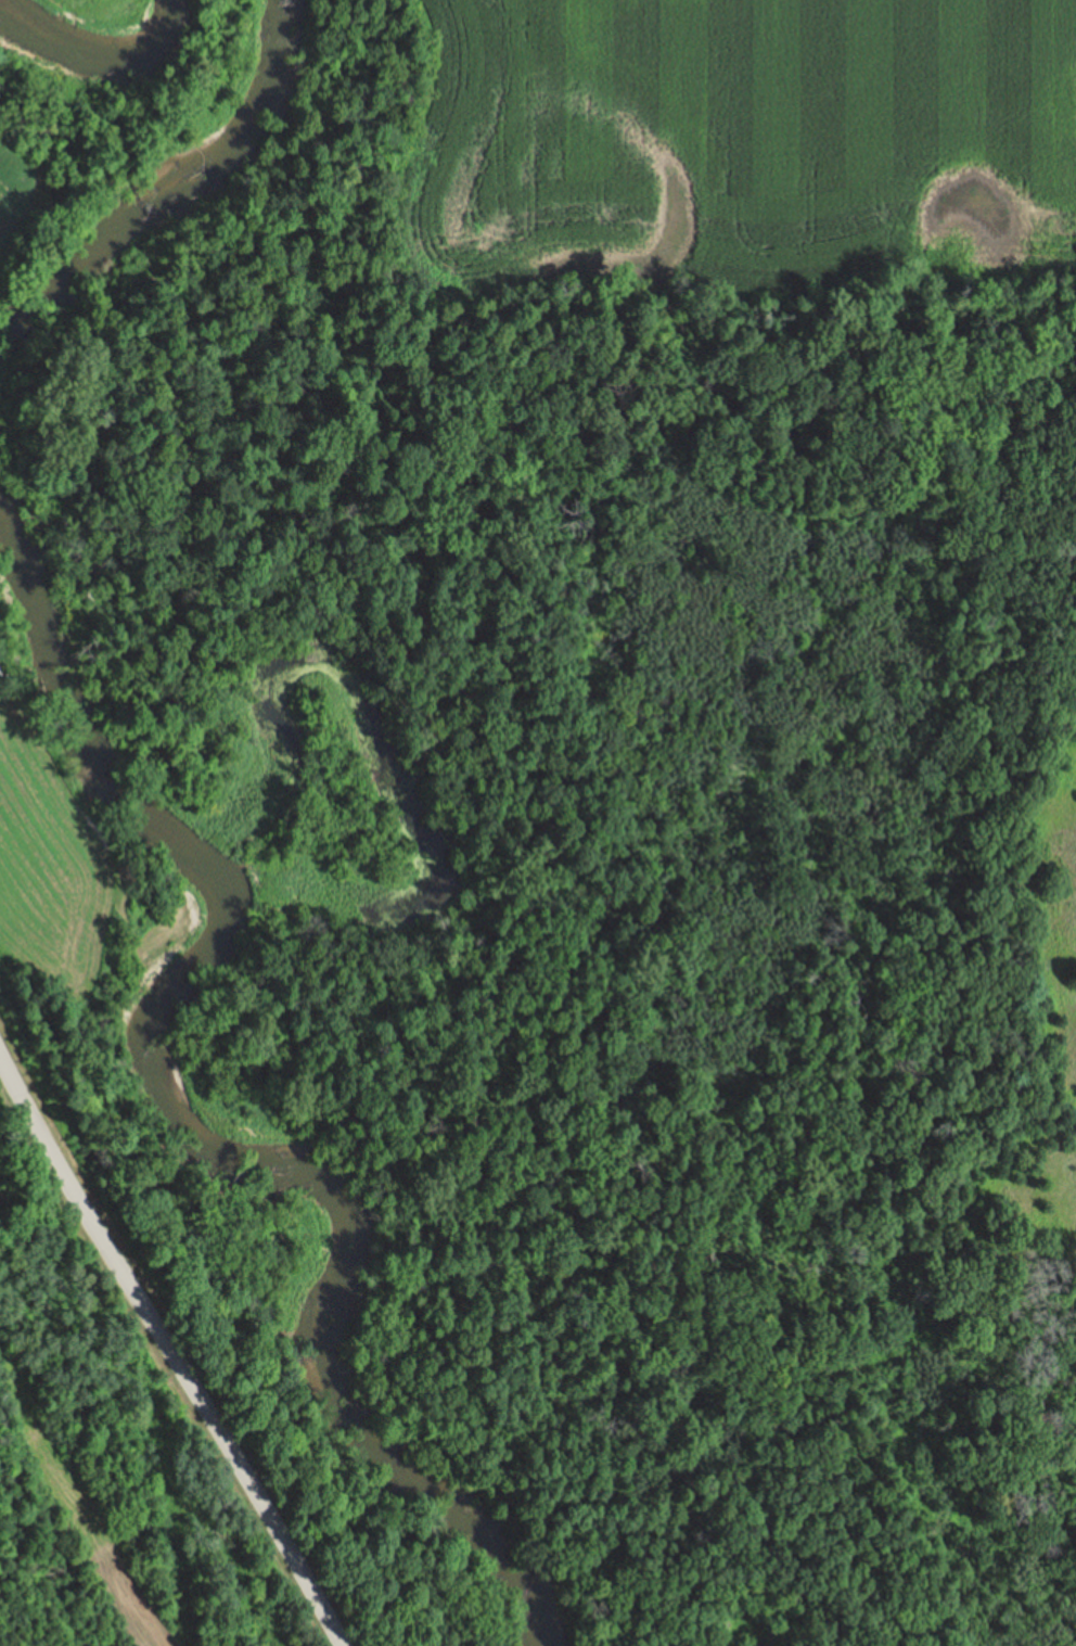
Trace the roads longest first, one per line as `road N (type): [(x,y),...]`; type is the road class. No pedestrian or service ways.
road 1 (residential): [(343,1645),(84,1211),(0,1054)]

